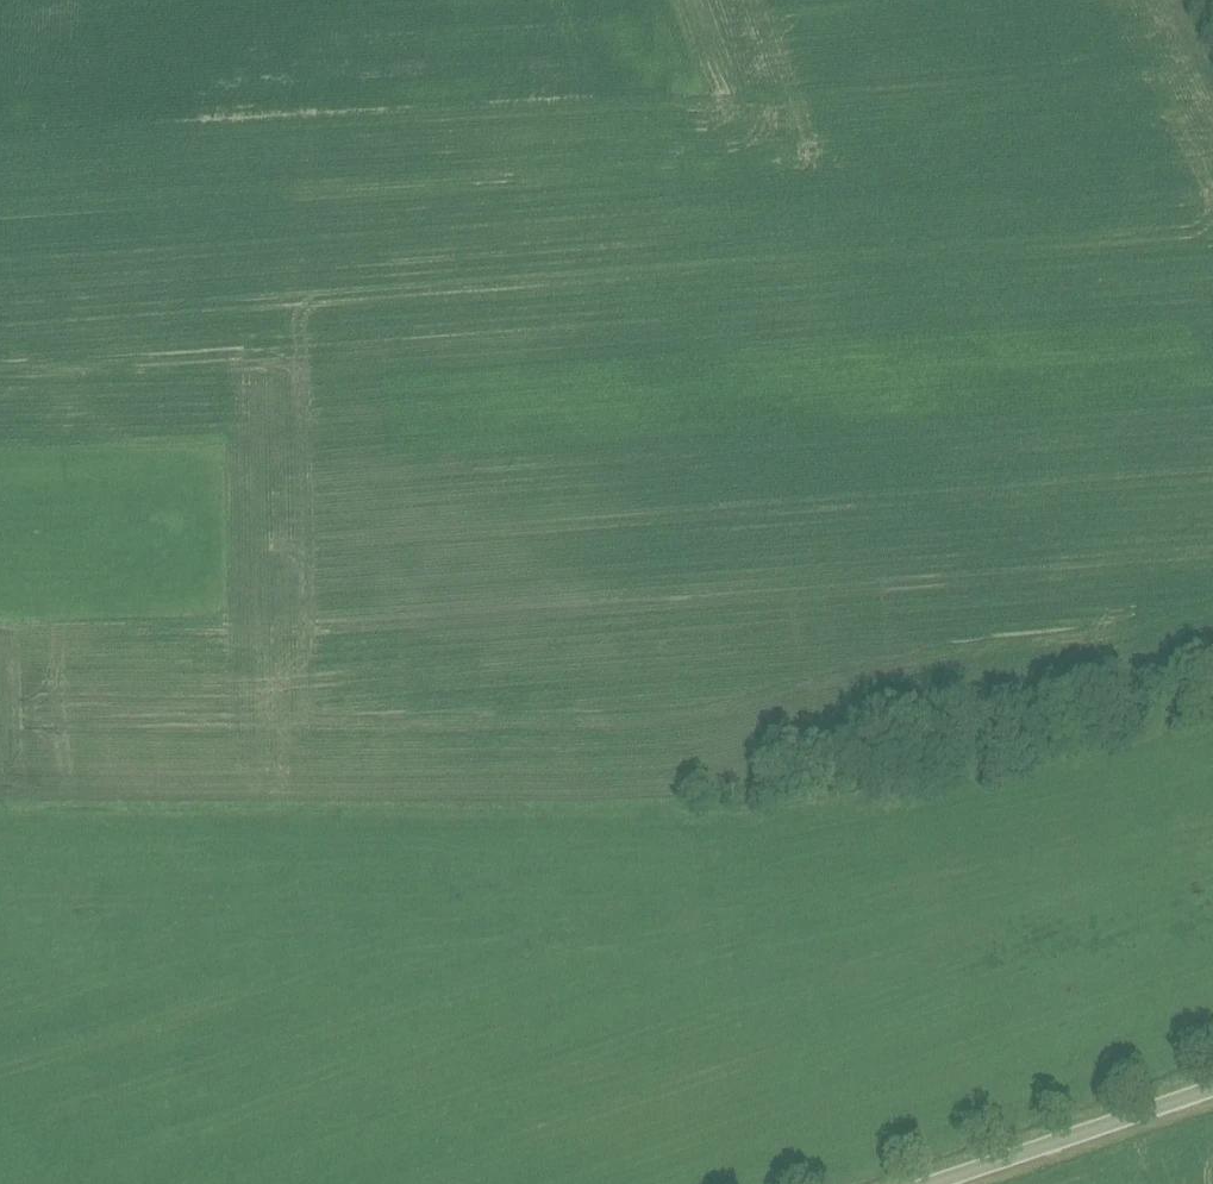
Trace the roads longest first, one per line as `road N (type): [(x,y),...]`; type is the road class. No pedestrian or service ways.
road 1 (unclassified): [(928,1183),(1212,1088)]

